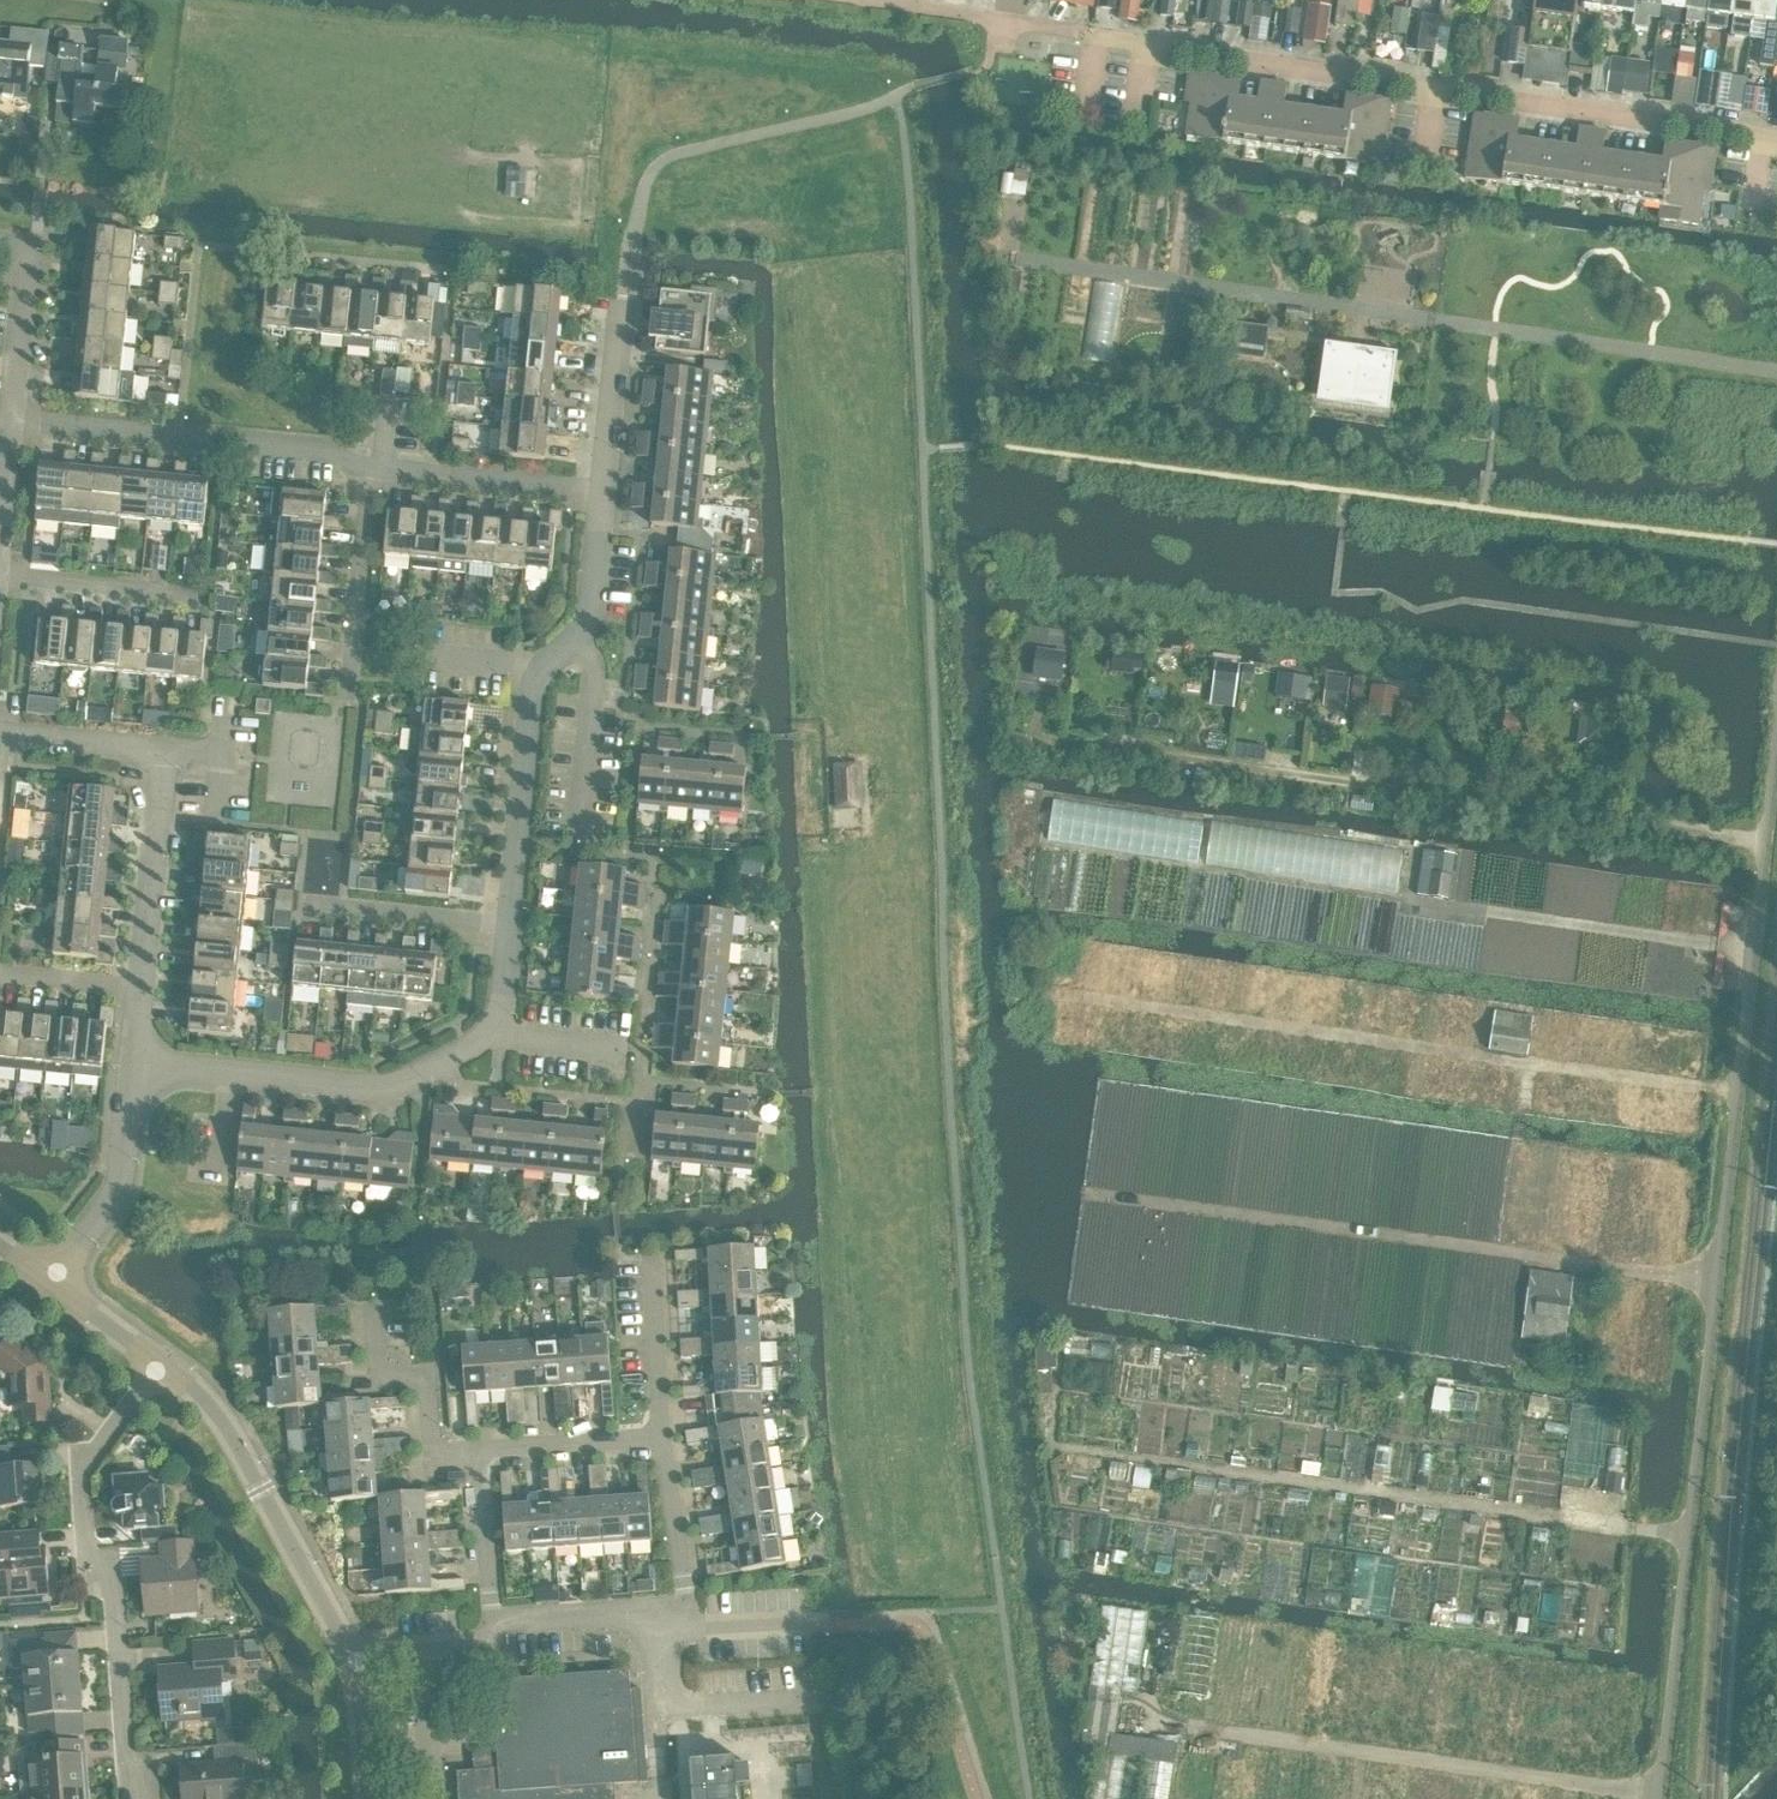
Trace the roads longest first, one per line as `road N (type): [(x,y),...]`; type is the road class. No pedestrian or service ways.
road 1 (track): [(1776,371),(1022,259)]
road 2 (residential): [(138,1068),(392,1092),(498,1038),(510,926)]
road 3 (residential): [(141,1798),(125,1753),(114,1615),(76,1483),(84,1452),(155,1365)]
road 4 (residential): [(510,926),(531,712),(539,680),(595,608),(607,488)]
road 5 (residential): [(147,985),(167,763),(159,752),(2,738)]
road 6 (residential): [(367,465),(226,451),(181,433),(12,419)]
road 7 (tertiary): [(155,1365),(199,1399),(234,1446),(344,1648)]
road 8 (residential): [(1765,125),(1439,79)]
road 9 (residential): [(1439,79),(1147,37)]
road 10 (residential): [(367,465),(607,488)]
road 11 (residential): [(52,1280),(122,1179),(138,1068)]
road 12 (residential): [(479,1449),(433,1444),(425,1374),(379,1372),(372,1306)]
road 13 (residential): [(349,680),(367,465)]
road 14 (residential): [(1097,30),(886,0)]
road 15 (residential): [(607,488),(628,281)]
road 16 (residential): [(307,905),(510,926)]
road 17 (residential): [(0,241),(22,244),(31,257),(12,419)]
road 18 (residential): [(0,575),(195,595)]
road 19 (residential): [(495,1633),(528,1622),(616,1617),(687,1624)]
road 20 (residential): [(669,1435),(479,1449)]
road 21 (residential): [(687,1624),(669,1435)]
road 22 (residential): [(495,1633),(479,1449)]
road 23 (residential): [(669,1435),(659,1259)]
road 24 (residential): [(344,1648),(495,1633)]
road 25 (tertiary): [(344,1648),(365,1798)]
road 26 (residential): [(0,973),(147,985)]
road 27 (residential): [(687,1624),(824,1622)]
road 28 (tertiary): [(52,1280),(155,1365)]

